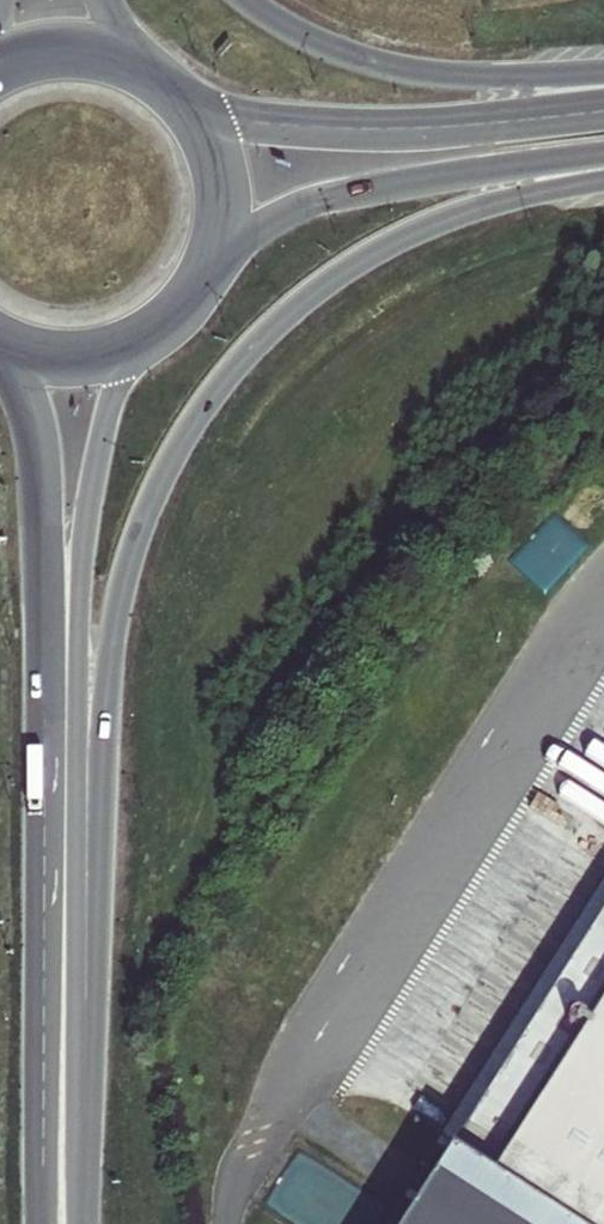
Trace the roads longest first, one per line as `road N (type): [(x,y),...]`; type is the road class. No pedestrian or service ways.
road 1 (motorway): [(87,930),(114,627),(145,516),(192,428),(265,336),(391,243),(477,207),(603,179)]
road 2 (primary): [(2,340),(27,395),(41,466),(41,1223)]
road 3 (primary): [(87,930),(84,552),(113,402),(139,344)]
road 4 (motorway): [(603,113),(470,126),(314,126),(250,120),(175,87)]
road 5 (motorway): [(221,254),(262,228),(349,195),(603,155)]
road 6 (motorway): [(603,72),(459,76),(386,65),(319,43),(253,0)]
road 7 (primary): [(83,1223),(87,930)]
road 8 (primary): [(221,254),(226,173),(212,135),(175,87)]
road 9 (primary): [(158,75),(119,57),(77,50),(0,69)]
road 10 (primary): [(2,340),(70,358),(139,344)]
road 11 (primary): [(139,344),(195,301),(221,254)]

